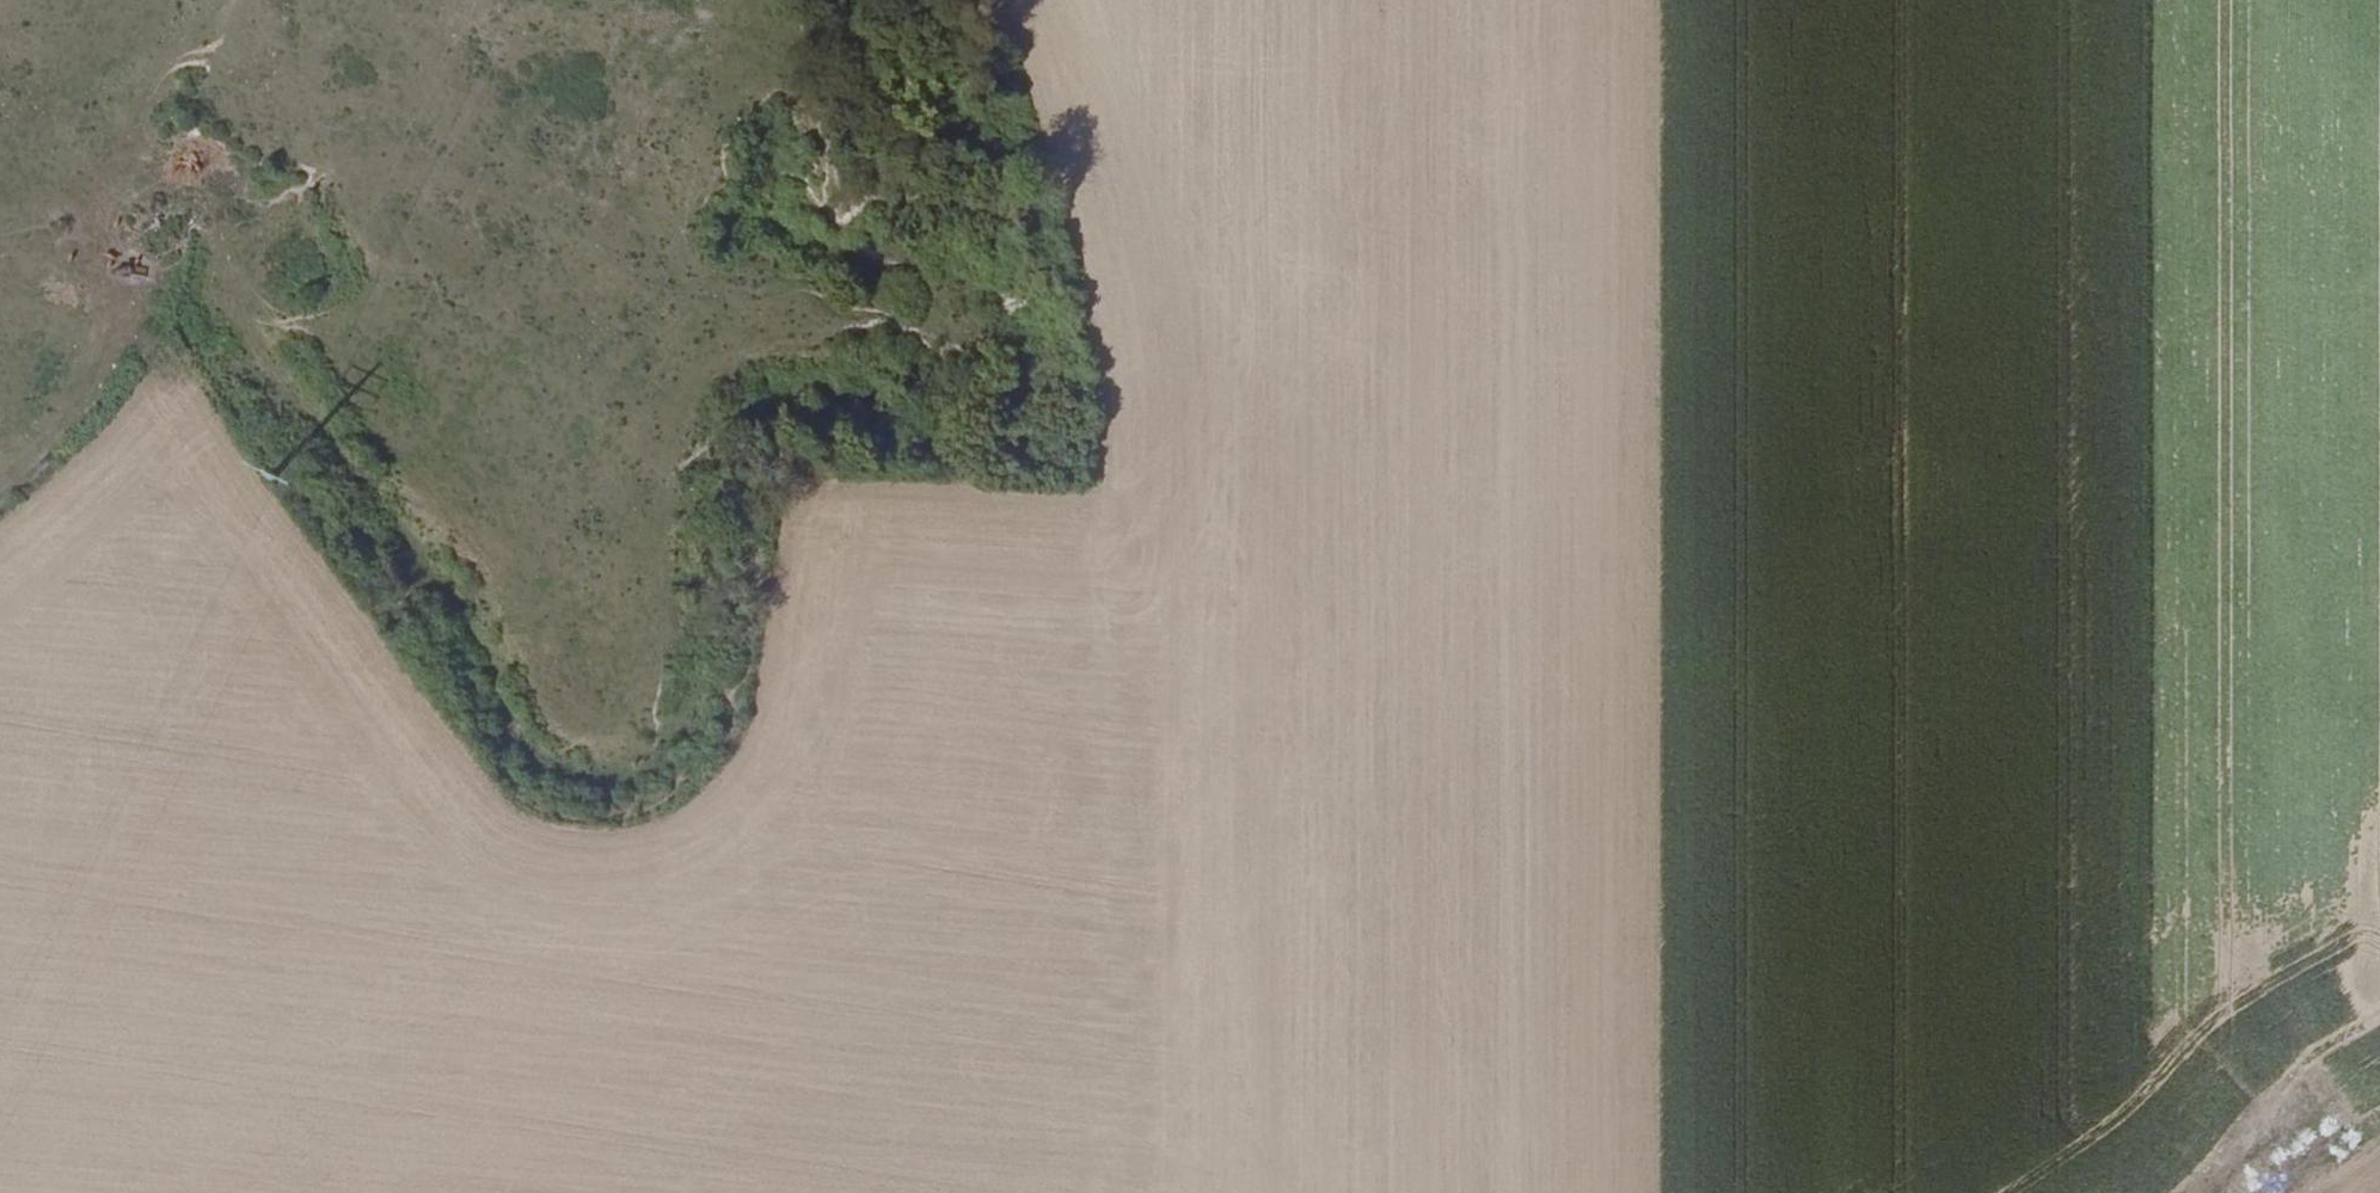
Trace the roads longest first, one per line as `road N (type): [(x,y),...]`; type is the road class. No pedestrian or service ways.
road 1 (track): [(159,346),(85,430),(0,500)]
road 2 (track): [(2238,1192),(2379,1112)]

